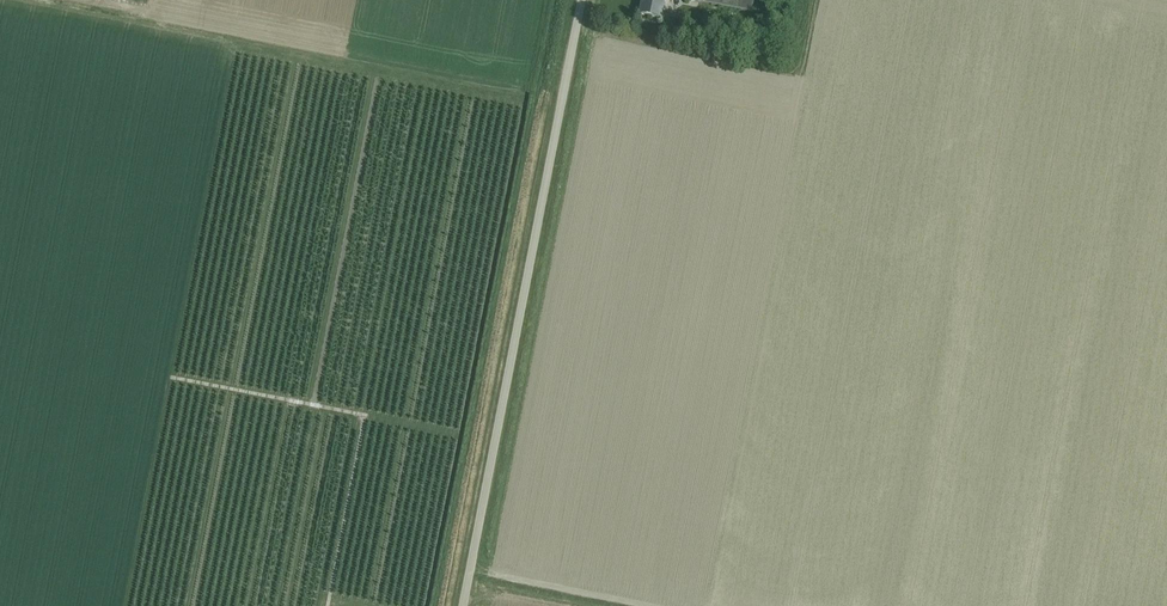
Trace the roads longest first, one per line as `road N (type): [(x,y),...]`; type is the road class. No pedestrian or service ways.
road 1 (unclassified): [(463,605),(582,0)]

